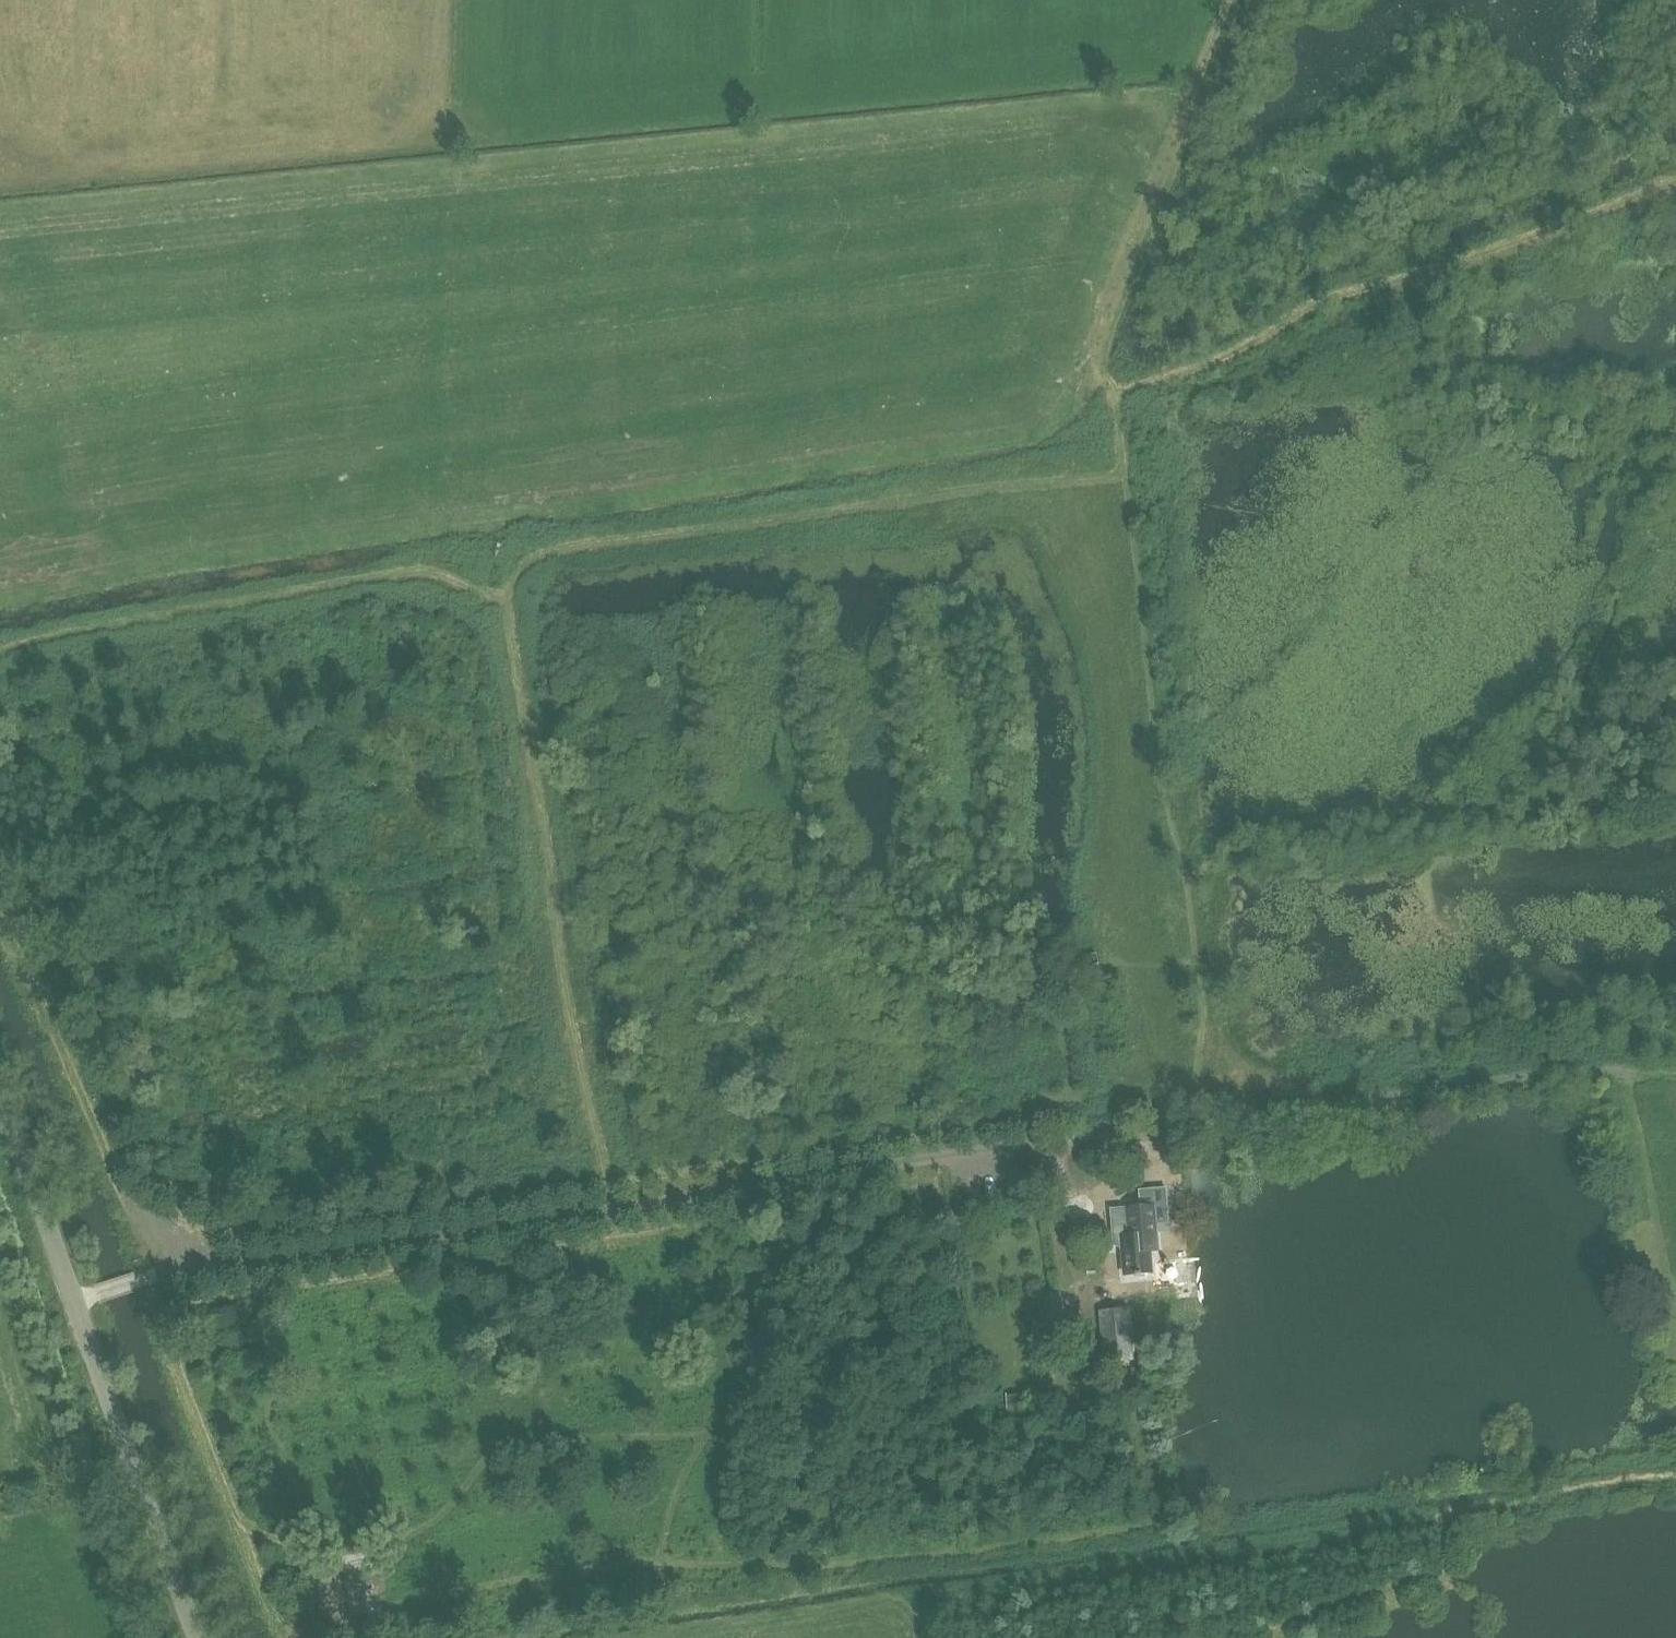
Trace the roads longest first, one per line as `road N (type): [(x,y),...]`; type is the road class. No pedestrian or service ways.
road 1 (unclassified): [(202,1637),(0,1114)]

